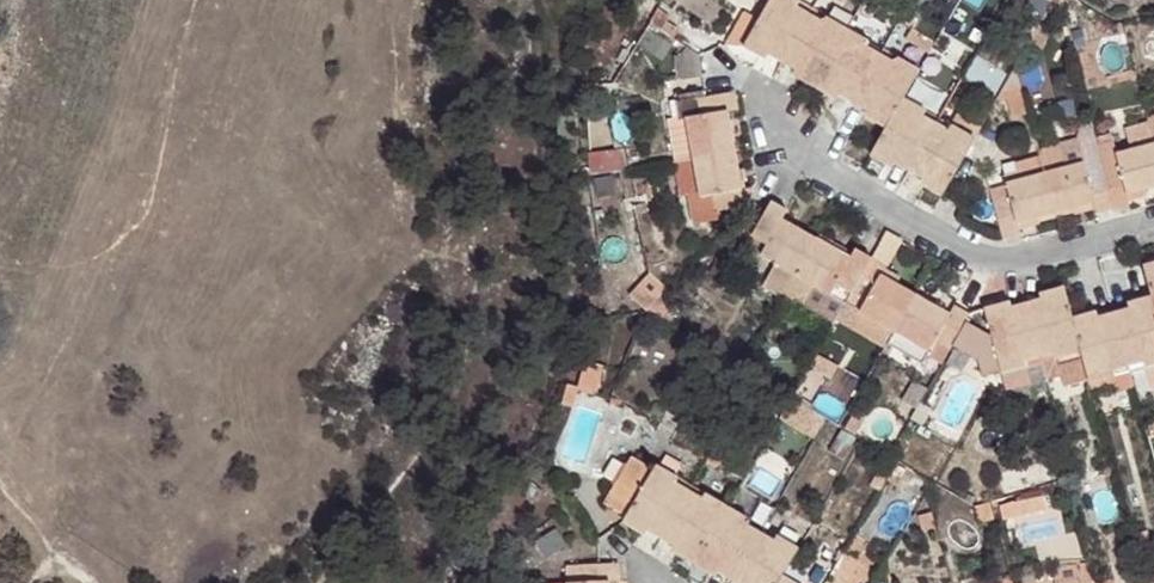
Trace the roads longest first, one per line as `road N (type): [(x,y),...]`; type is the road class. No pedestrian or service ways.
road 1 (residential): [(1153,224),(1027,259),(977,259),(797,164),(759,101)]

